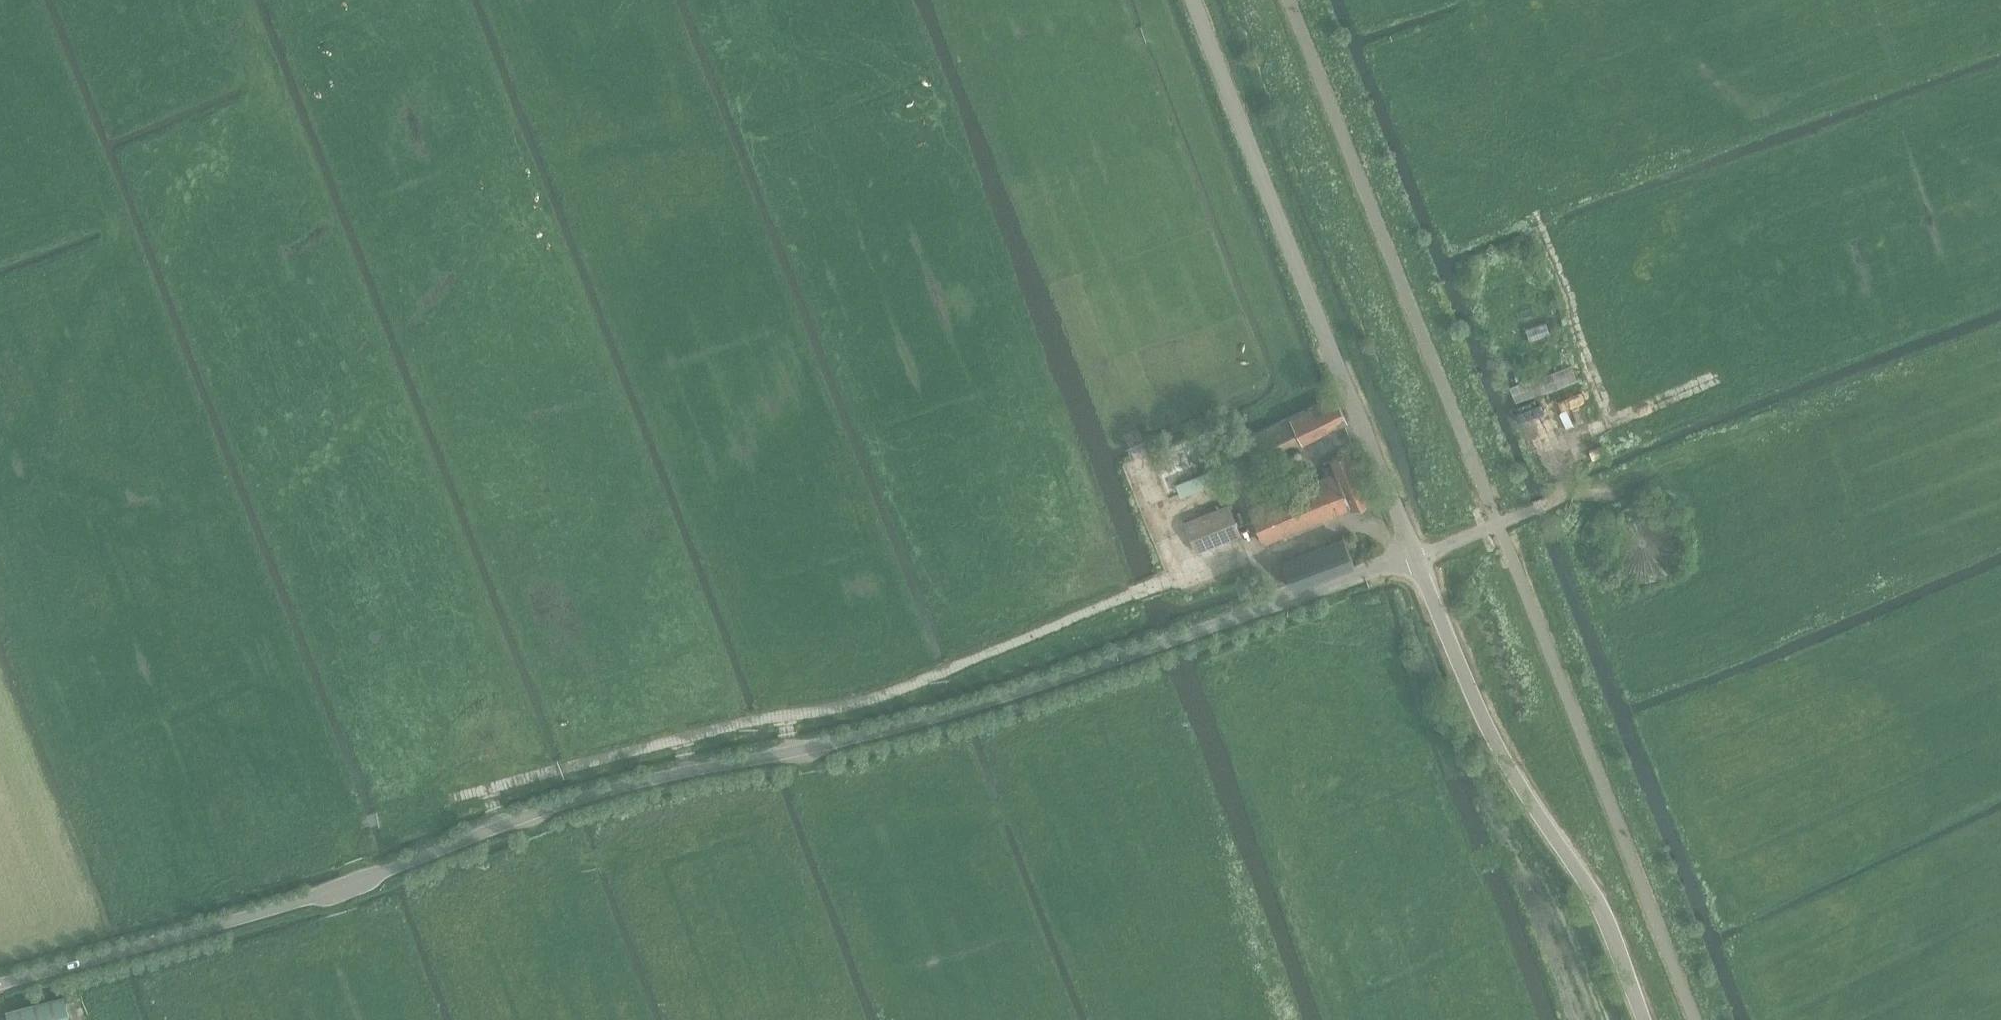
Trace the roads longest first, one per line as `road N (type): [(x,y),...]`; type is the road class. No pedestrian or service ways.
road 1 (unclassified): [(0,985),(318,897),(602,792),(960,710),(1415,559)]
road 2 (track): [(456,799),(896,692),(1157,585)]
road 3 (unclassified): [(1415,559),(1199,0)]
road 4 (unclassified): [(1644,1019),(1594,897),(1488,729),(1415,559)]

